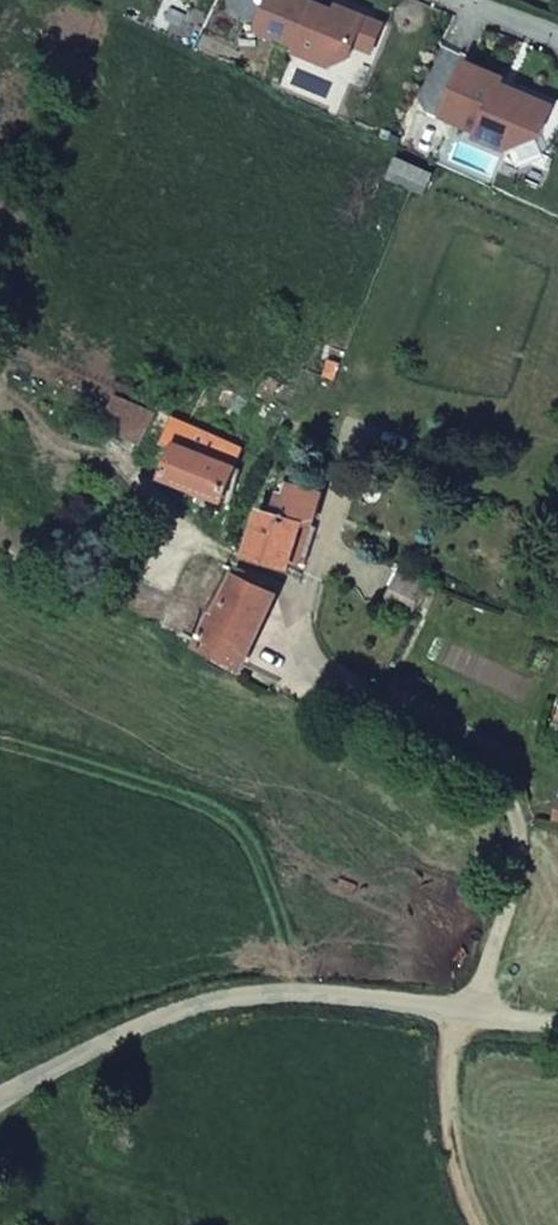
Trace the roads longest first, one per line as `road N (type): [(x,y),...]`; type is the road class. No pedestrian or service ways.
road 1 (unclassified): [(471,1012),(319,995),(209,1003),(148,1023),(0,1097)]
road 2 (residential): [(327,682),(470,761),(503,785),(527,825),(523,873),(471,1012)]
road 3 (track): [(471,1012),(449,1047),(447,1100),(454,1168),(478,1224)]

